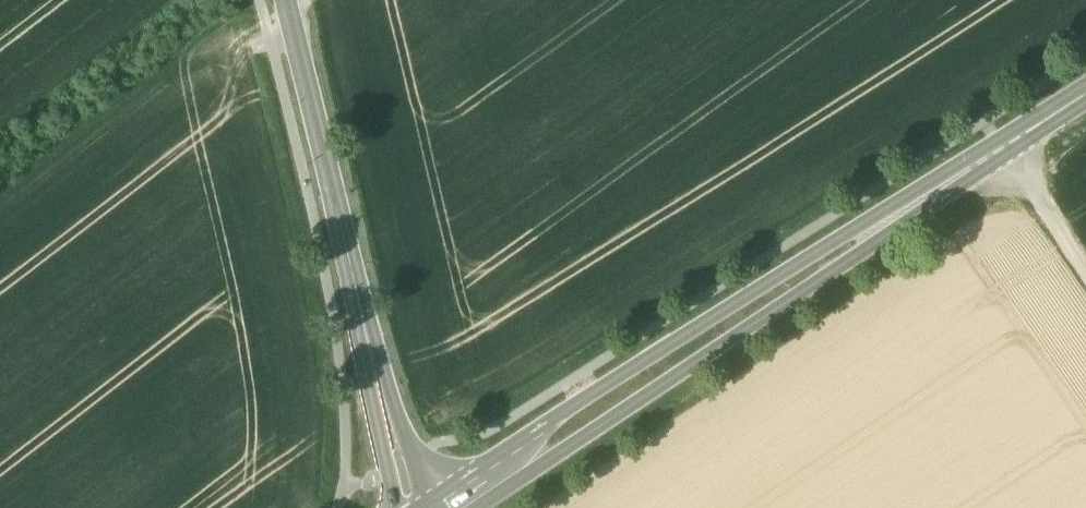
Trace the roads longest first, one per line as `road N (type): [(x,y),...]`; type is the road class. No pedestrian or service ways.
road 1 (secondary): [(447,507),(1085,94)]
road 2 (secondary): [(283,0),(410,507)]
road 3 (track): [(1085,277),(1000,150)]

